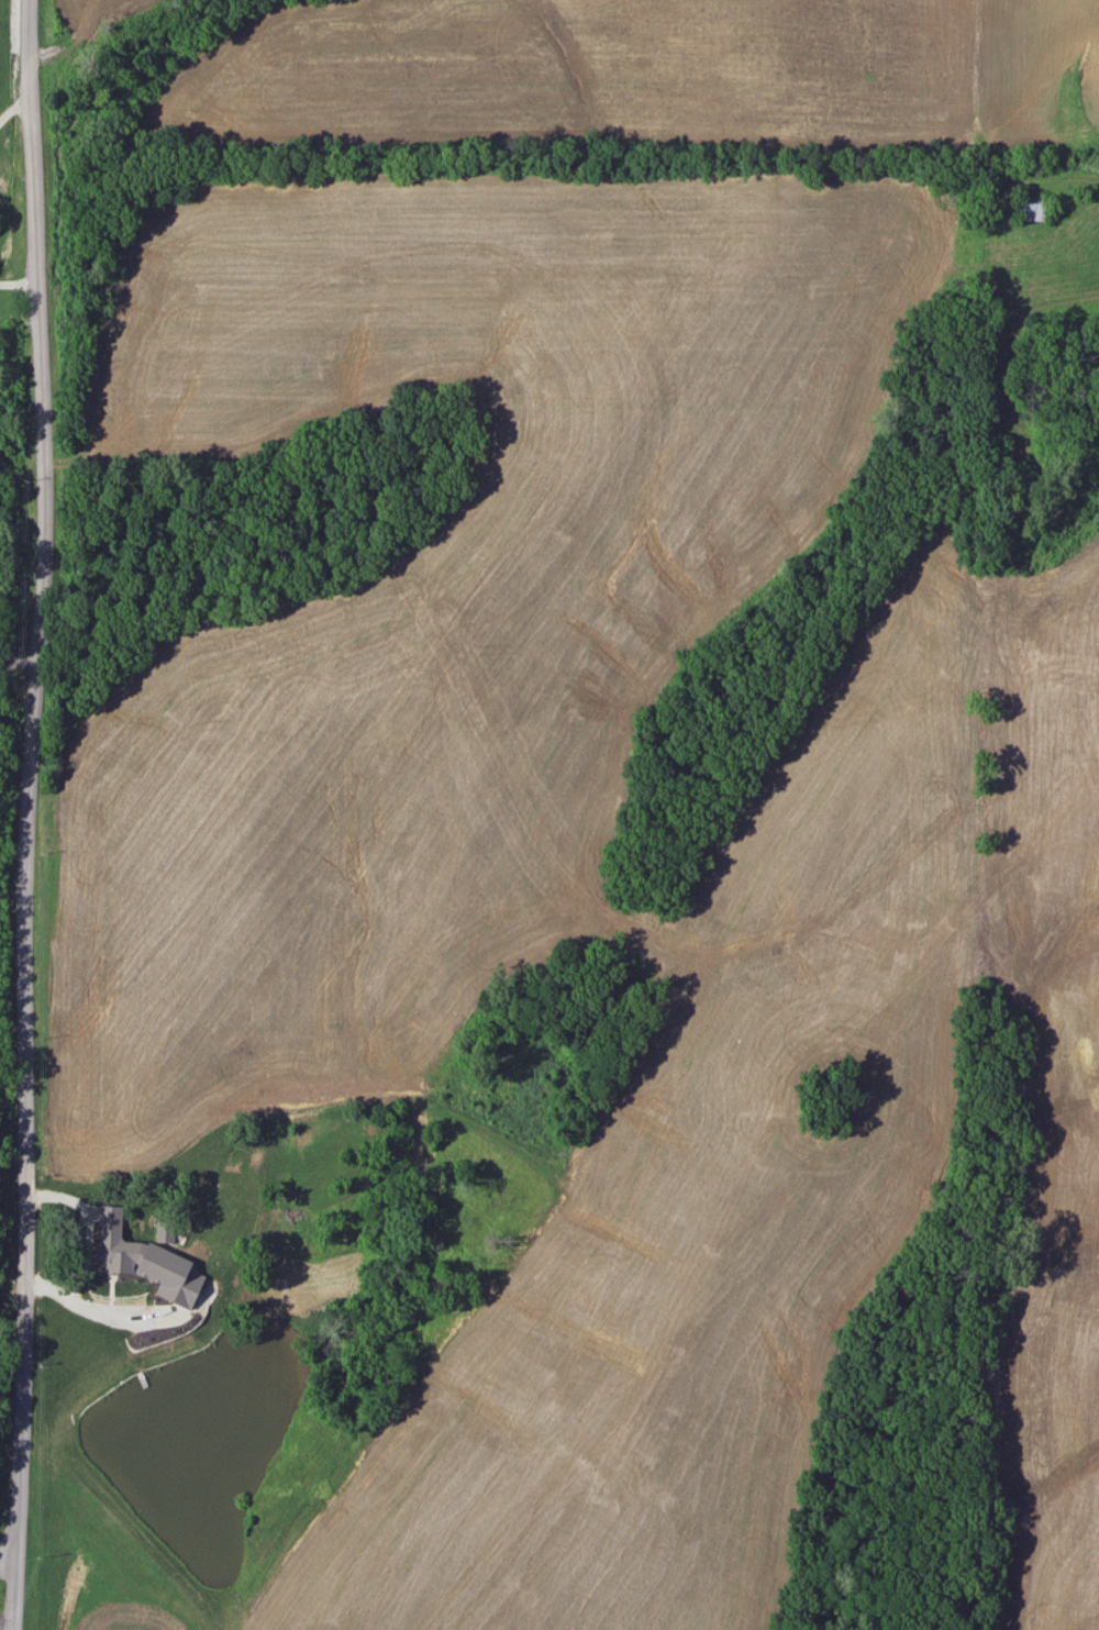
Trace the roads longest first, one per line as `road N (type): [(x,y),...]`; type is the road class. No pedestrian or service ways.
road 1 (residential): [(34,0),(57,448),(33,835),(23,1556)]

